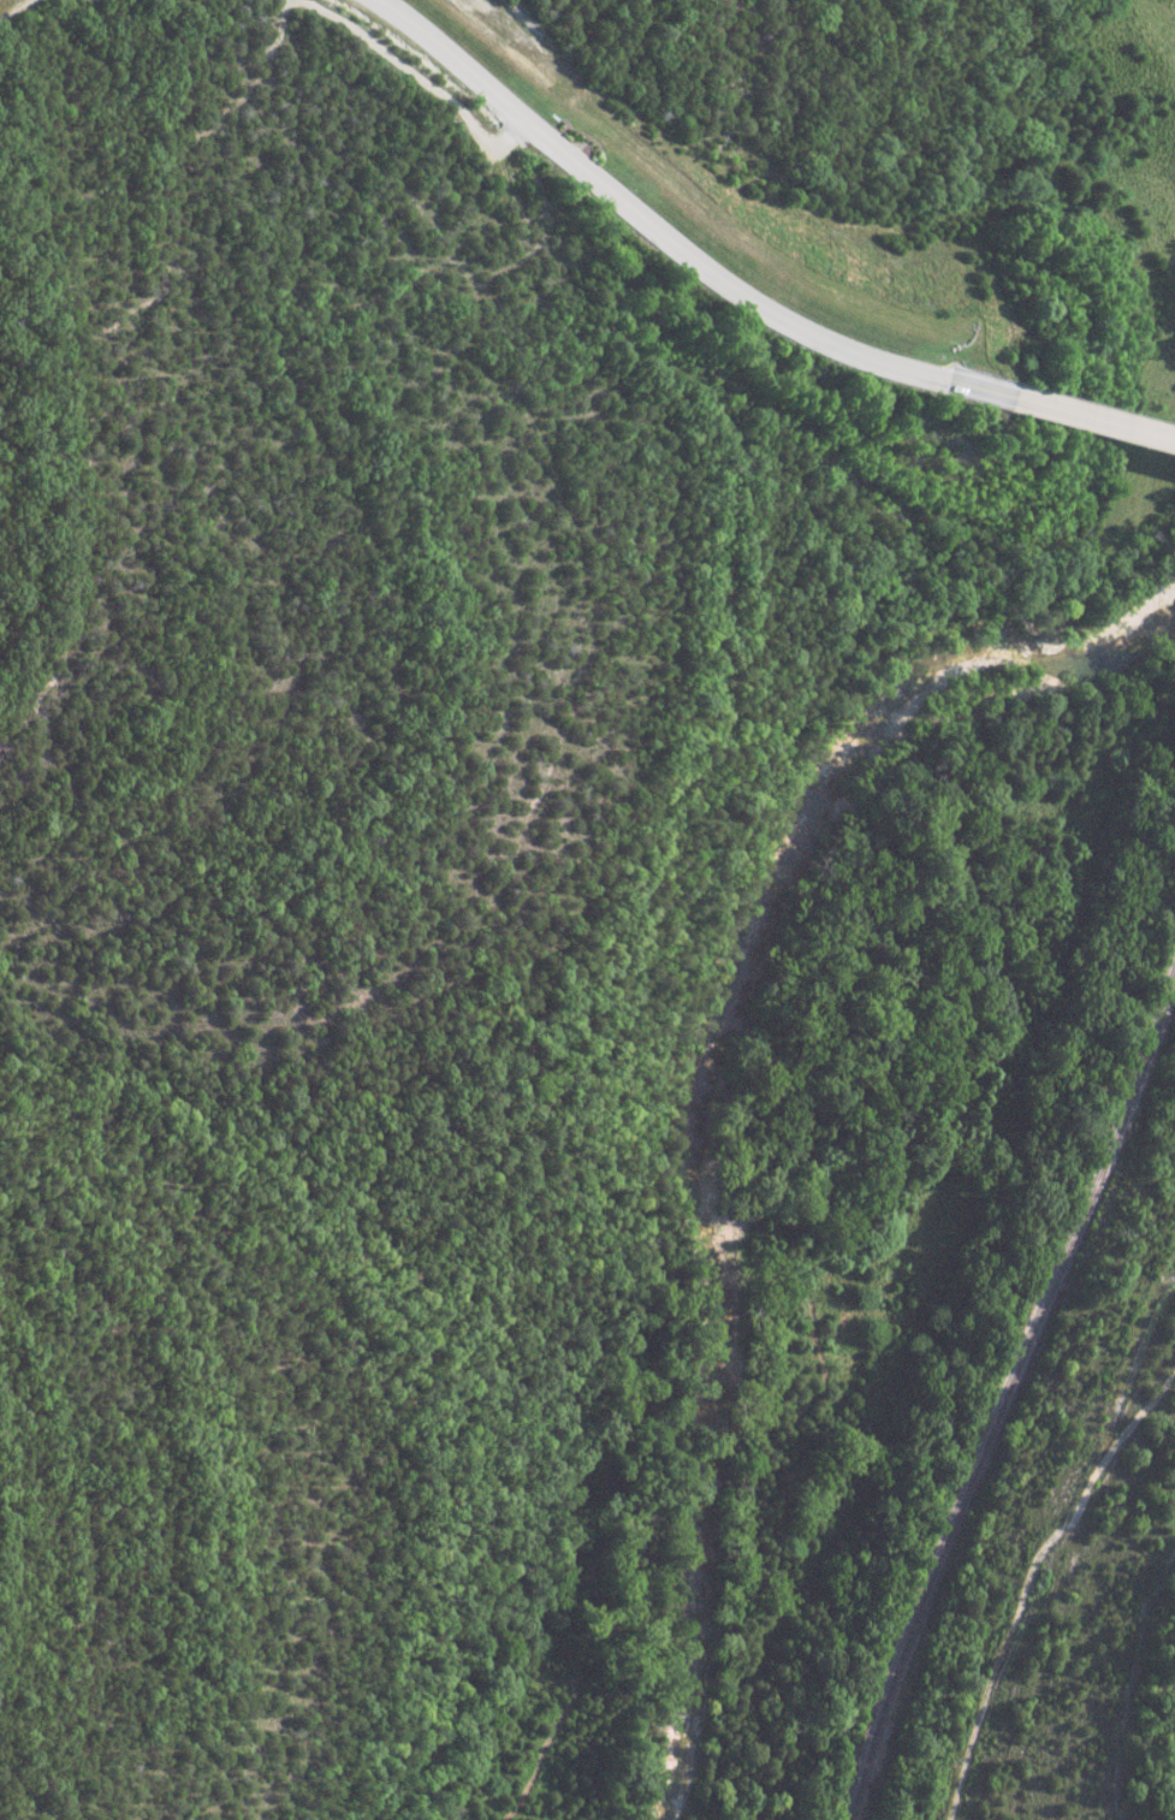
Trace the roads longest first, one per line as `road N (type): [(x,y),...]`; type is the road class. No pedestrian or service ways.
road 1 (residential): [(1122,426),(867,356),(801,327),(684,245),(395,0)]

